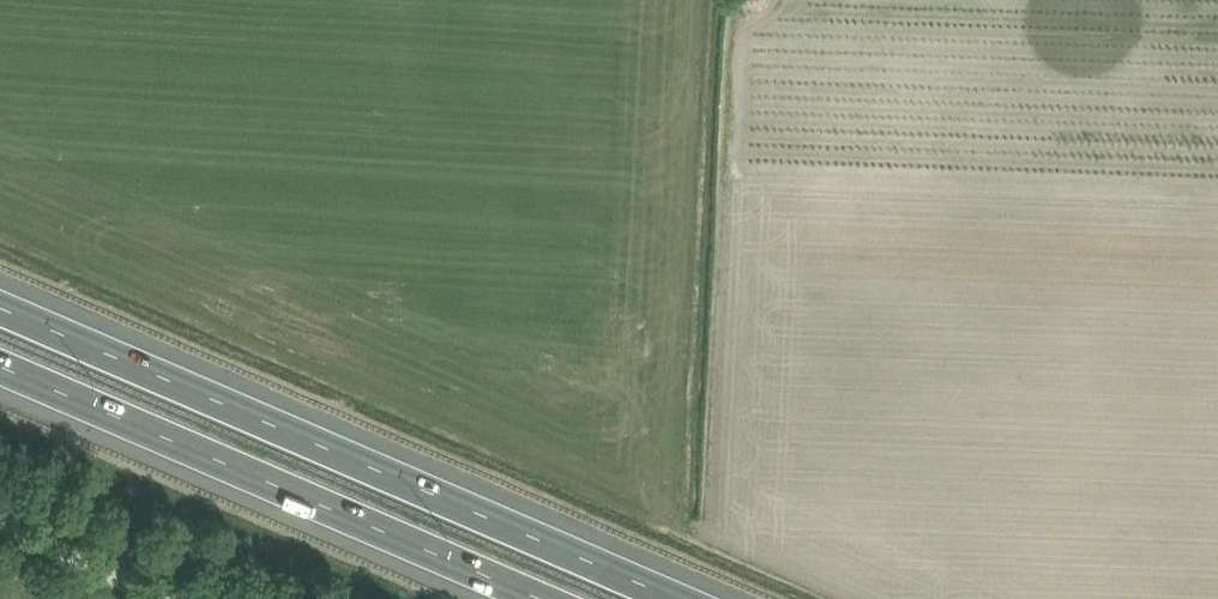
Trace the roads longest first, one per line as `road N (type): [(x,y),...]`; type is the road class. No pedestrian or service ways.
road 1 (motorway): [(721,598),(0,289)]
road 2 (motorway): [(0,361),(551,598)]
road 3 (track): [(0,527),(157,598)]

